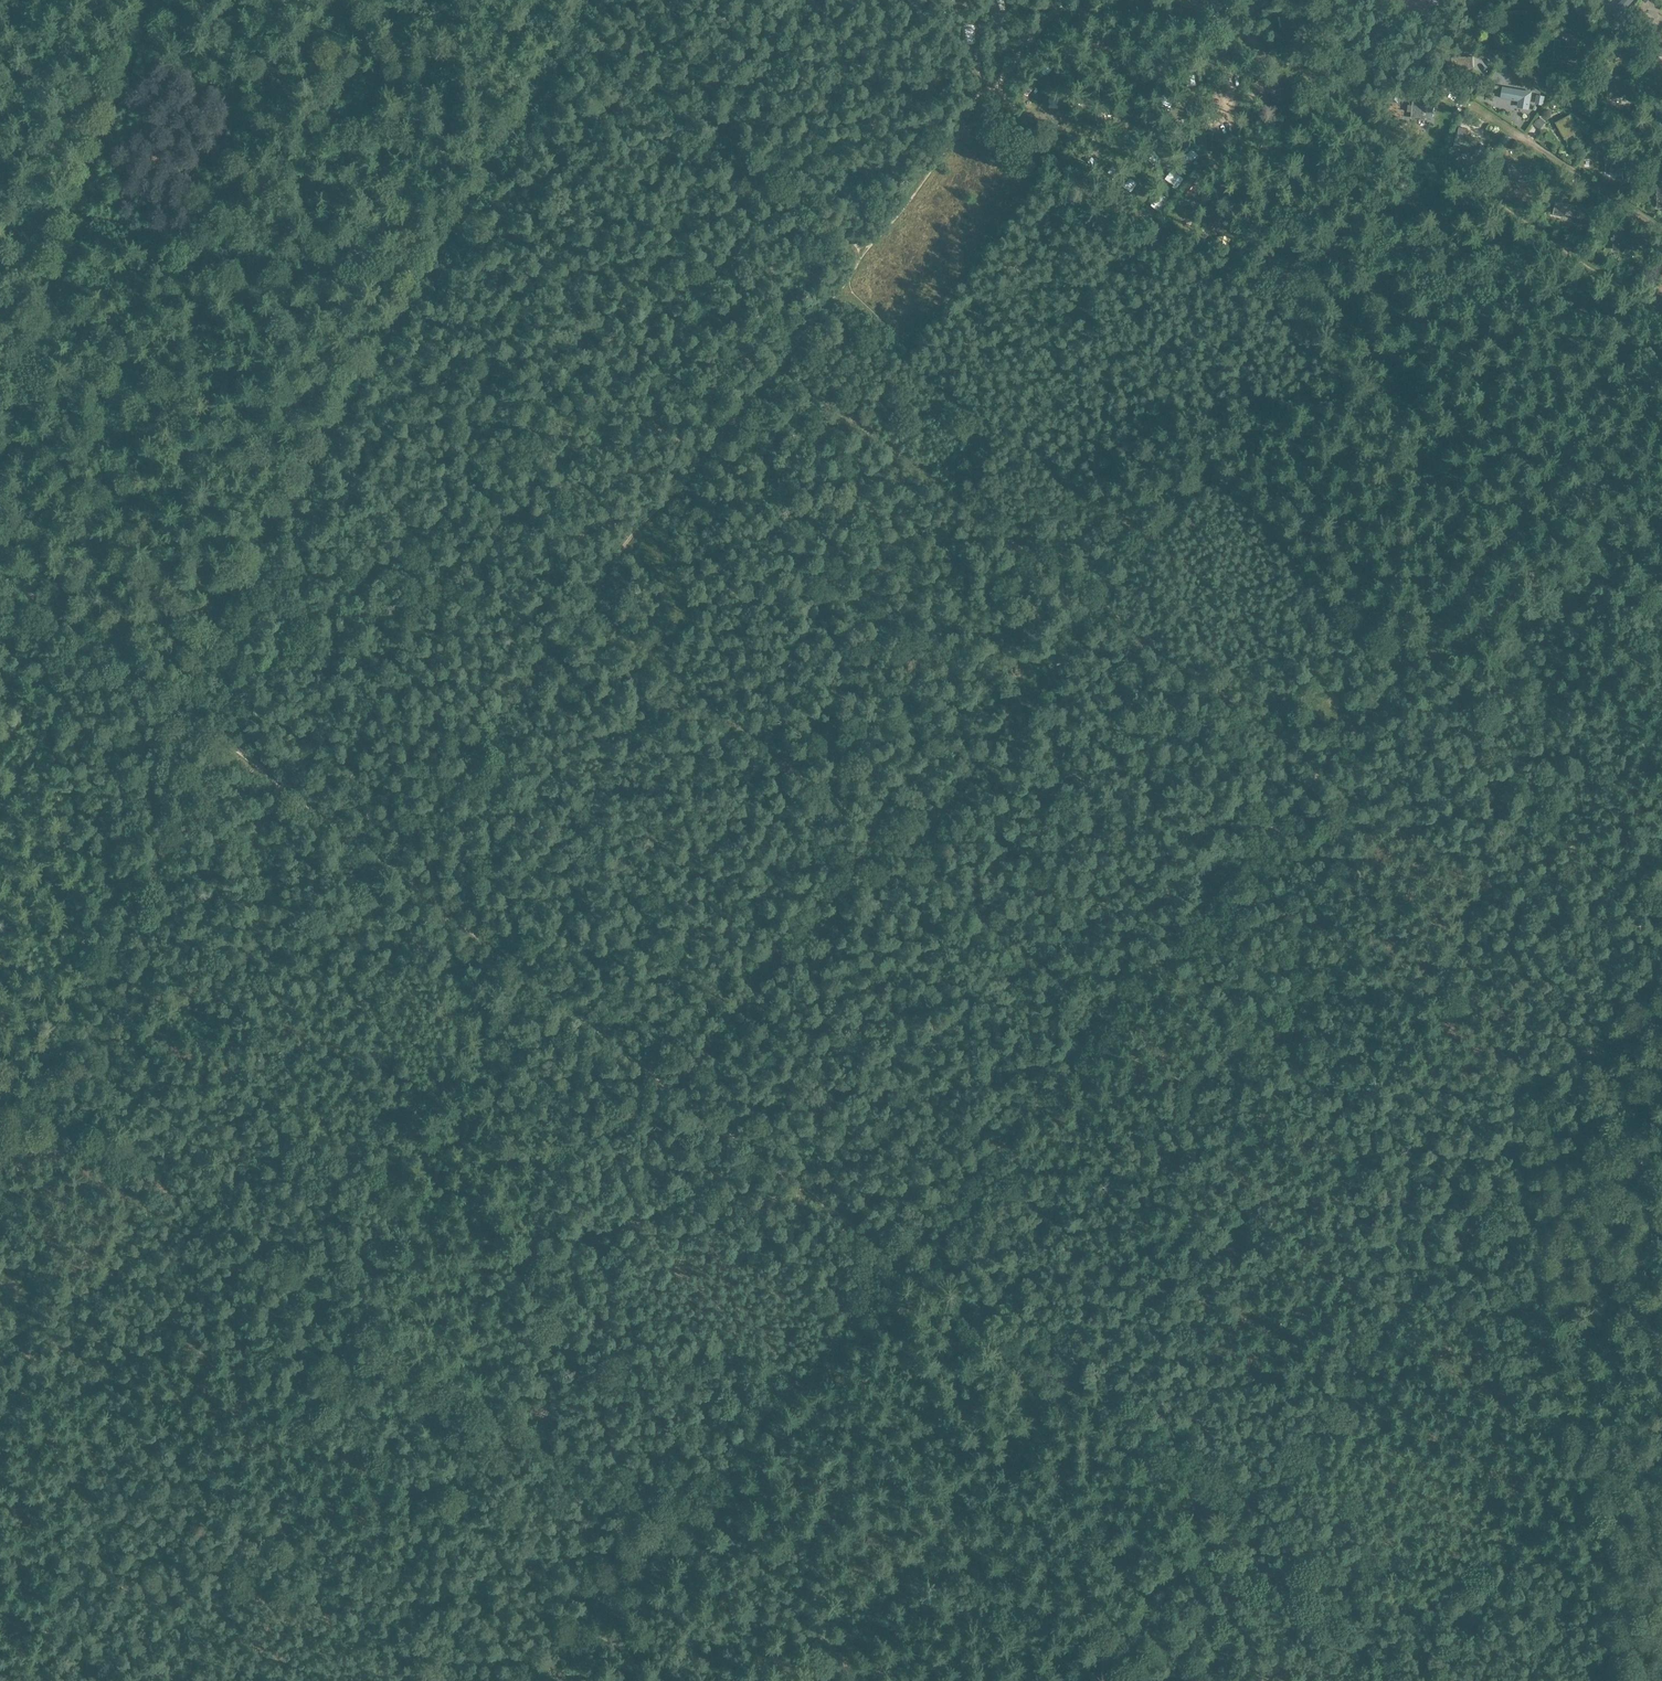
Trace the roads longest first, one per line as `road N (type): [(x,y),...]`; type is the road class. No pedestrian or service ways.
road 1 (track): [(0,573),(672,1085)]
road 2 (track): [(1074,1062),(532,1680)]
road 3 (track): [(28,1090),(667,1525)]
road 4 (track): [(672,1085),(1058,1377),(1253,1501)]
road 5 (track): [(1661,318),(1187,0)]
road 6 (track): [(1394,643),(1647,305)]
road 7 (track): [(1405,1305),(1150,1138),(1074,1062)]
road 8 (track): [(906,853),(1019,707),(1062,681),(1071,636),(1153,538)]
road 9 (track): [(28,1090),(225,737)]
road 10 (track): [(587,607),(880,832)]
road 11 (track): [(1153,538),(1212,463),(1223,463),(1327,595),(1394,643)]
road 12 (track): [(880,832),(672,1085)]
road 13 (track): [(906,853),(1114,1014)]
road 14 (track): [(1405,1305),(1253,1501)]
road 15 (track): [(1253,1501),(1100,1680)]
road 16 (track): [(1553,1087),(1426,1278)]
road 17 (track): [(1114,1014),(1221,889)]
road 18 (track): [(1221,889),(1321,760)]
road 19 (track): [(1342,102),(1461,0)]
road 20 (track): [(1661,896),(1590,1025)]
road 21 (track): [(1321,760),(1408,655)]

